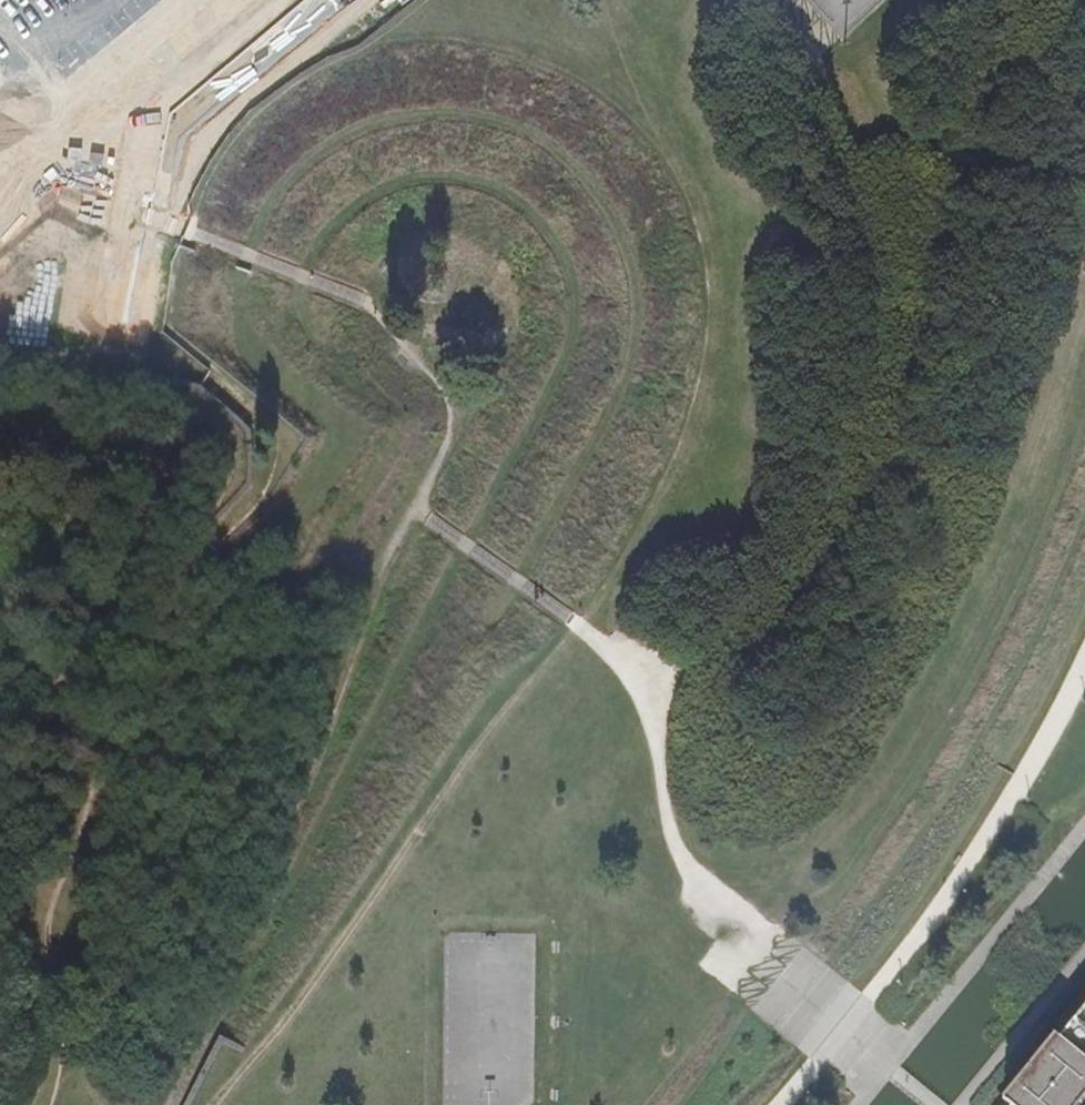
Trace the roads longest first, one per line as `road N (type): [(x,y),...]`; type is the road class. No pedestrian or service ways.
road 1 (track): [(0,433),(168,460)]

